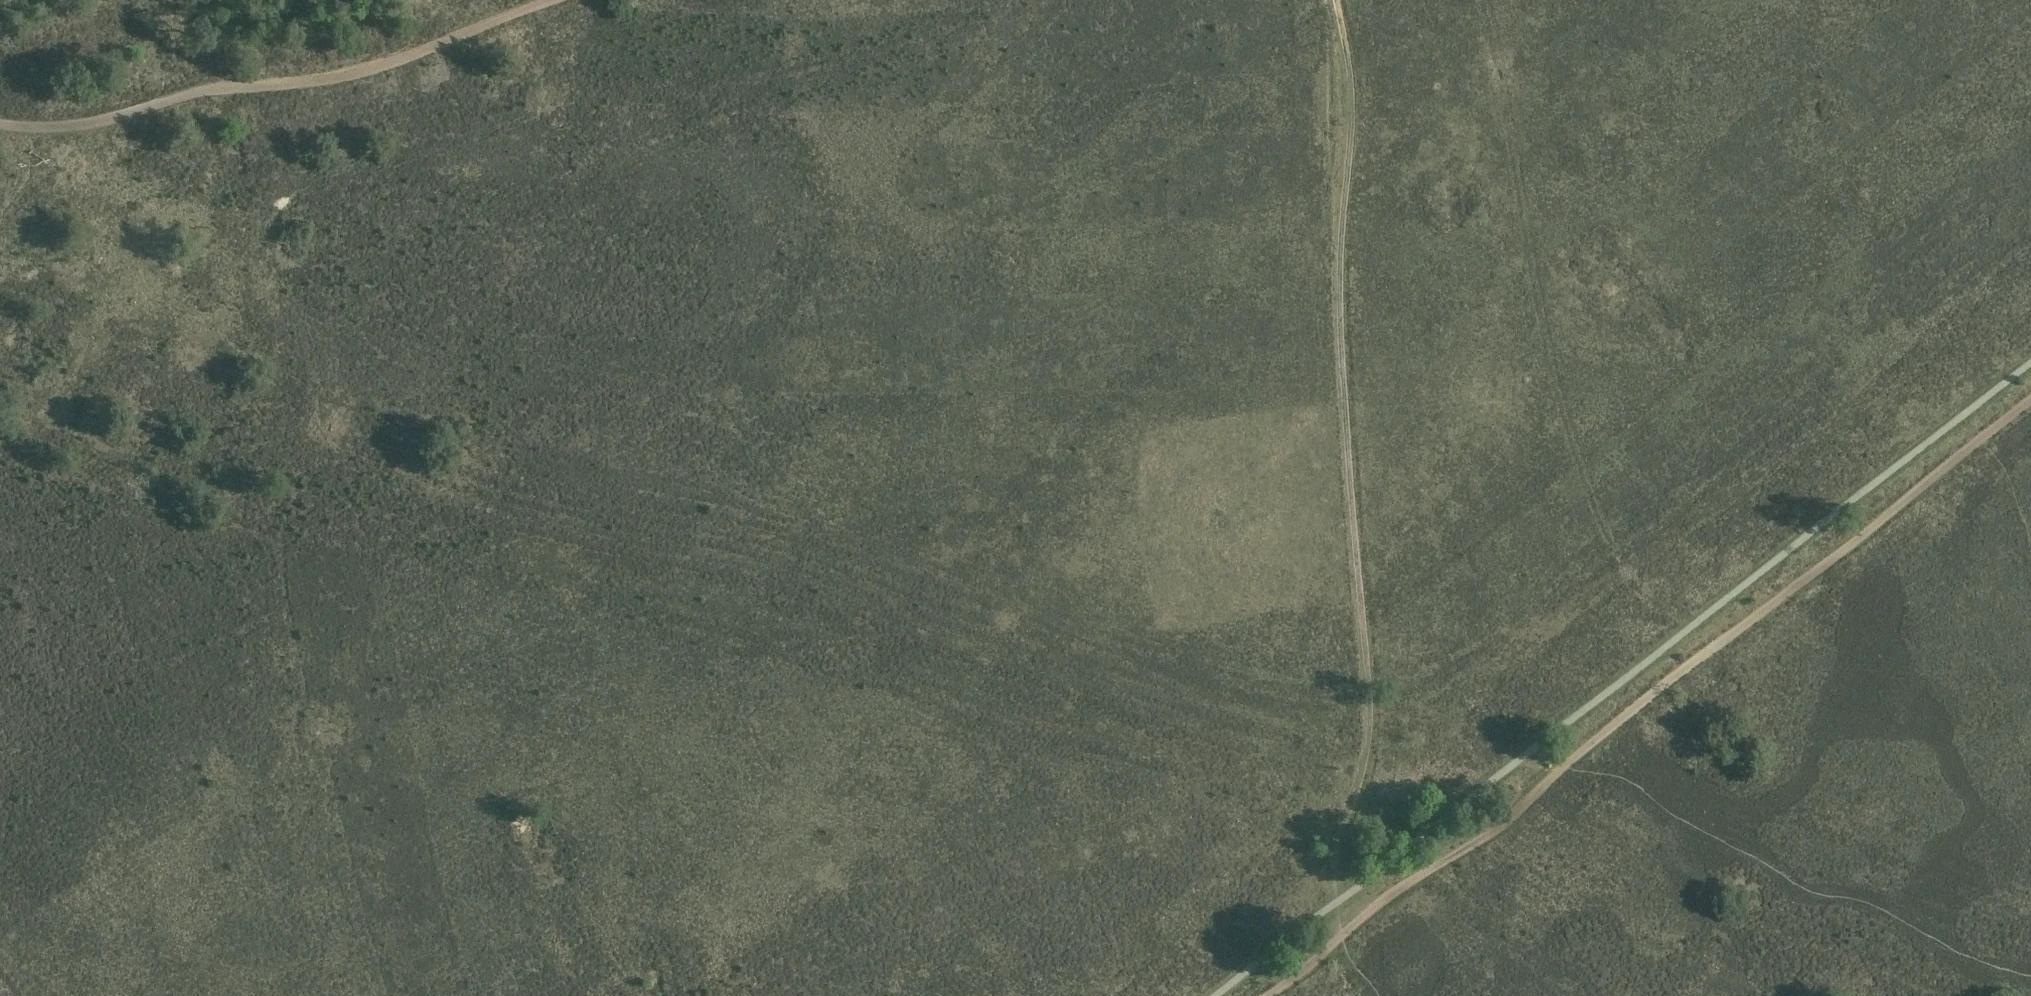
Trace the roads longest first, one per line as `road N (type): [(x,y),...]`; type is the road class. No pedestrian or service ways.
road 1 (track): [(1263,995),(1386,898),(1509,818),(1710,649),(2030,403)]
road 2 (track): [(1333,0),(1350,90),(1340,253),(1367,728),(1363,775),(1331,856),(1330,880),(1357,922)]
road 3 (track): [(0,123),(50,129),(100,123),(216,85),(379,69),(542,0)]

